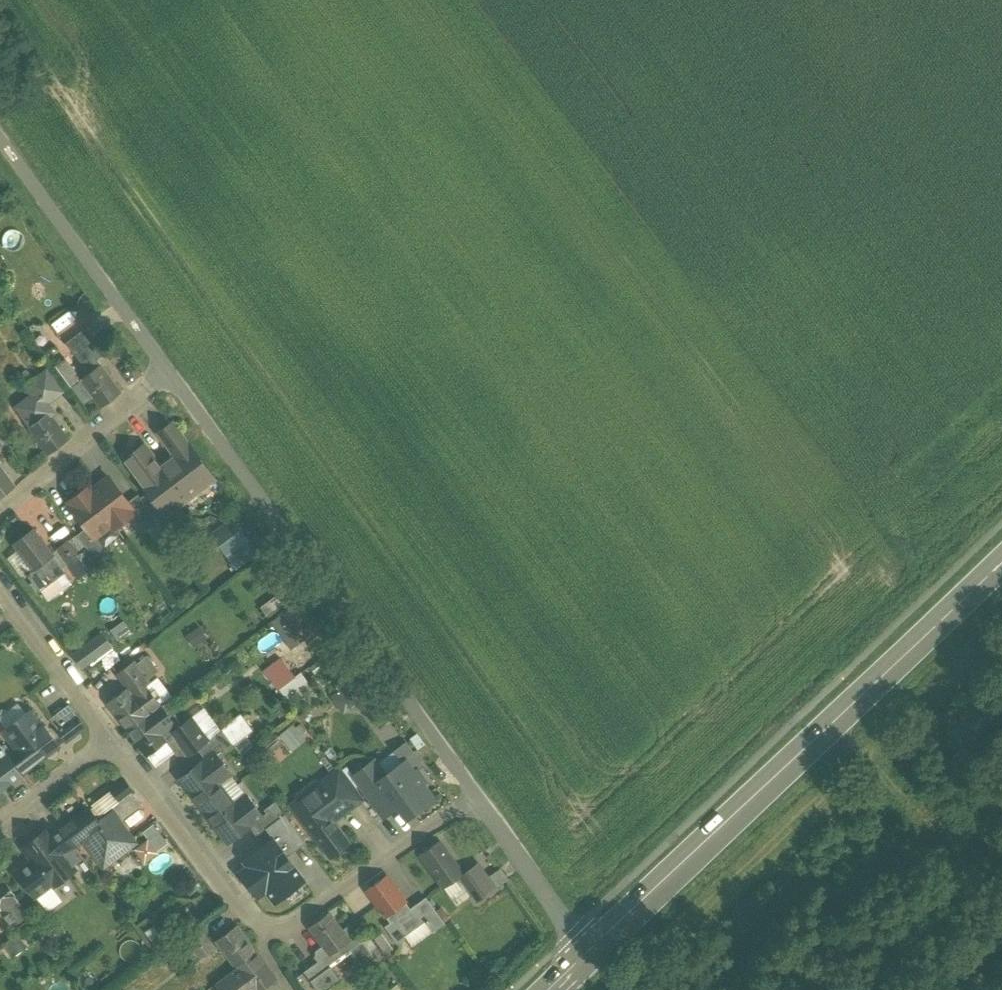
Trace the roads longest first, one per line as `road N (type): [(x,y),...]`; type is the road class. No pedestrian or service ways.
road 1 (secondary): [(586,958),(1001,560)]
road 2 (unclassified): [(167,374),(476,787)]
road 3 (unclassified): [(476,787),(324,900),(273,918),(243,903),(112,732)]
road 4 (unclassified): [(0,135),(167,374)]
road 5 (unclassified): [(0,510),(167,374)]
road 6 (unclassified): [(476,787),(586,958)]
road 7 (unclassified): [(112,732),(0,582)]
road 8 (unclassified): [(112,732),(0,819)]

